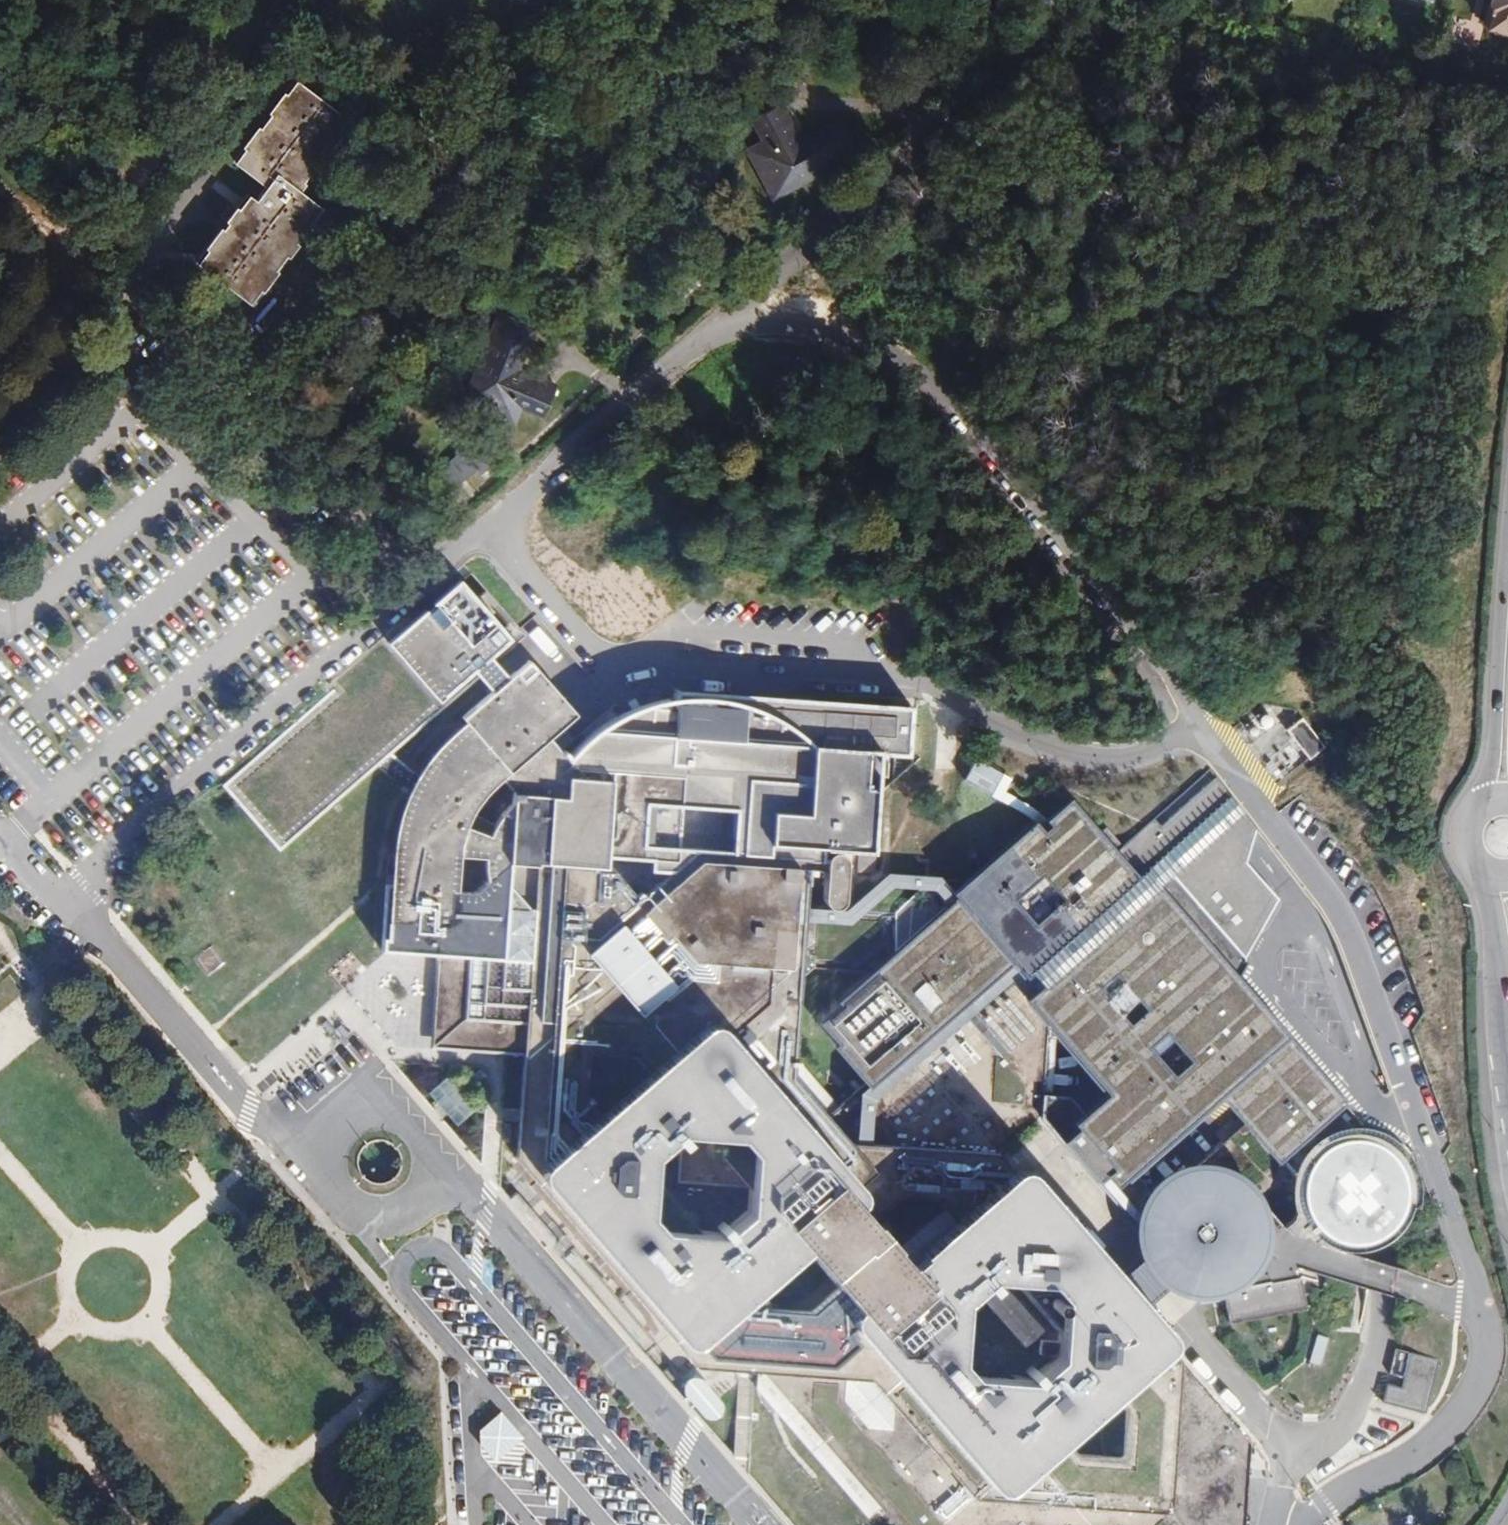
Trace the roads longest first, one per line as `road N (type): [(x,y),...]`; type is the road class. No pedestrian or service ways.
road 1 (secondary): [(1507,521),(1485,805)]
road 2 (secondary): [(1488,875),(1507,1073)]

